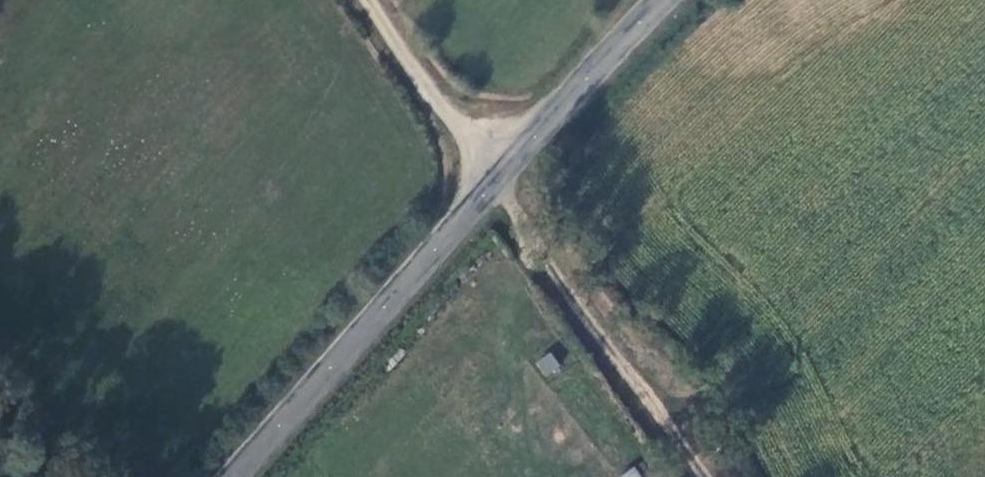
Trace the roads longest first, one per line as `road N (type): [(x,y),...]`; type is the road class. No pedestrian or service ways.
road 1 (tertiary): [(666,0),(233,476)]
road 2 (track): [(714,476),(495,181),(376,0)]

